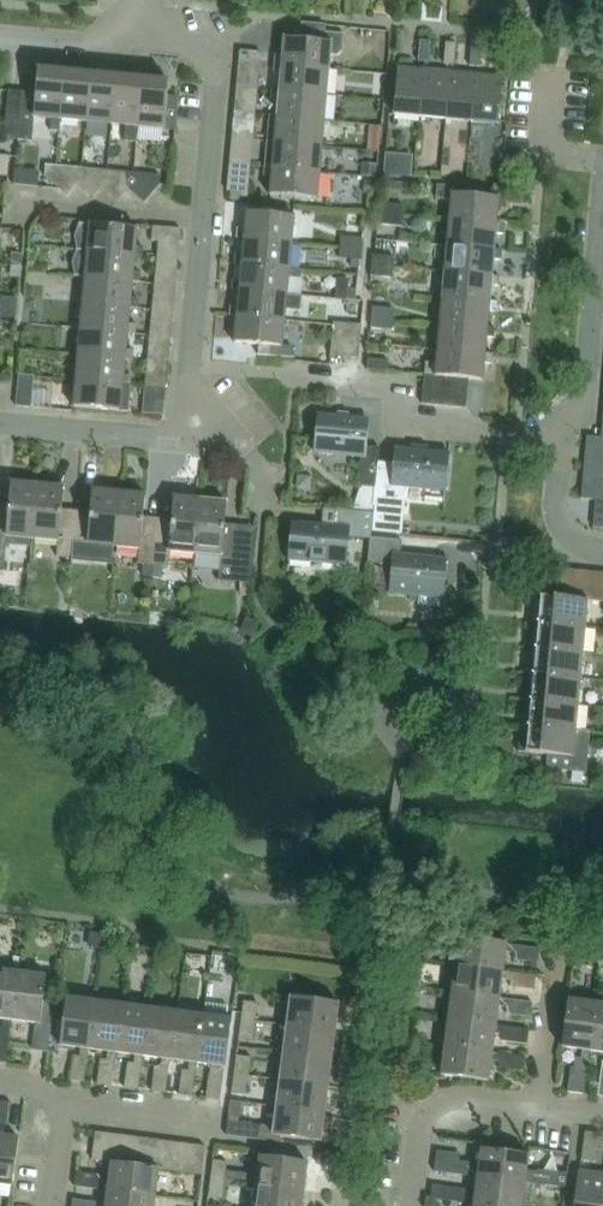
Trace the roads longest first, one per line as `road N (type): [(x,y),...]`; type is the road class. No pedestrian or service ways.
road 1 (residential): [(0,422),(183,438),(219,47),(133,39)]
road 2 (residential): [(602,552),(569,537),(555,508),(560,442),(586,386),(602,190)]
road 3 (residential): [(410,1205),(421,1123),(435,1103),(464,1096),(536,1106)]
road 4 (residential): [(536,1106),(556,964)]
road 5 (residential): [(197,1122),(65,1104)]
road 6 (residential): [(0,37),(133,39)]

